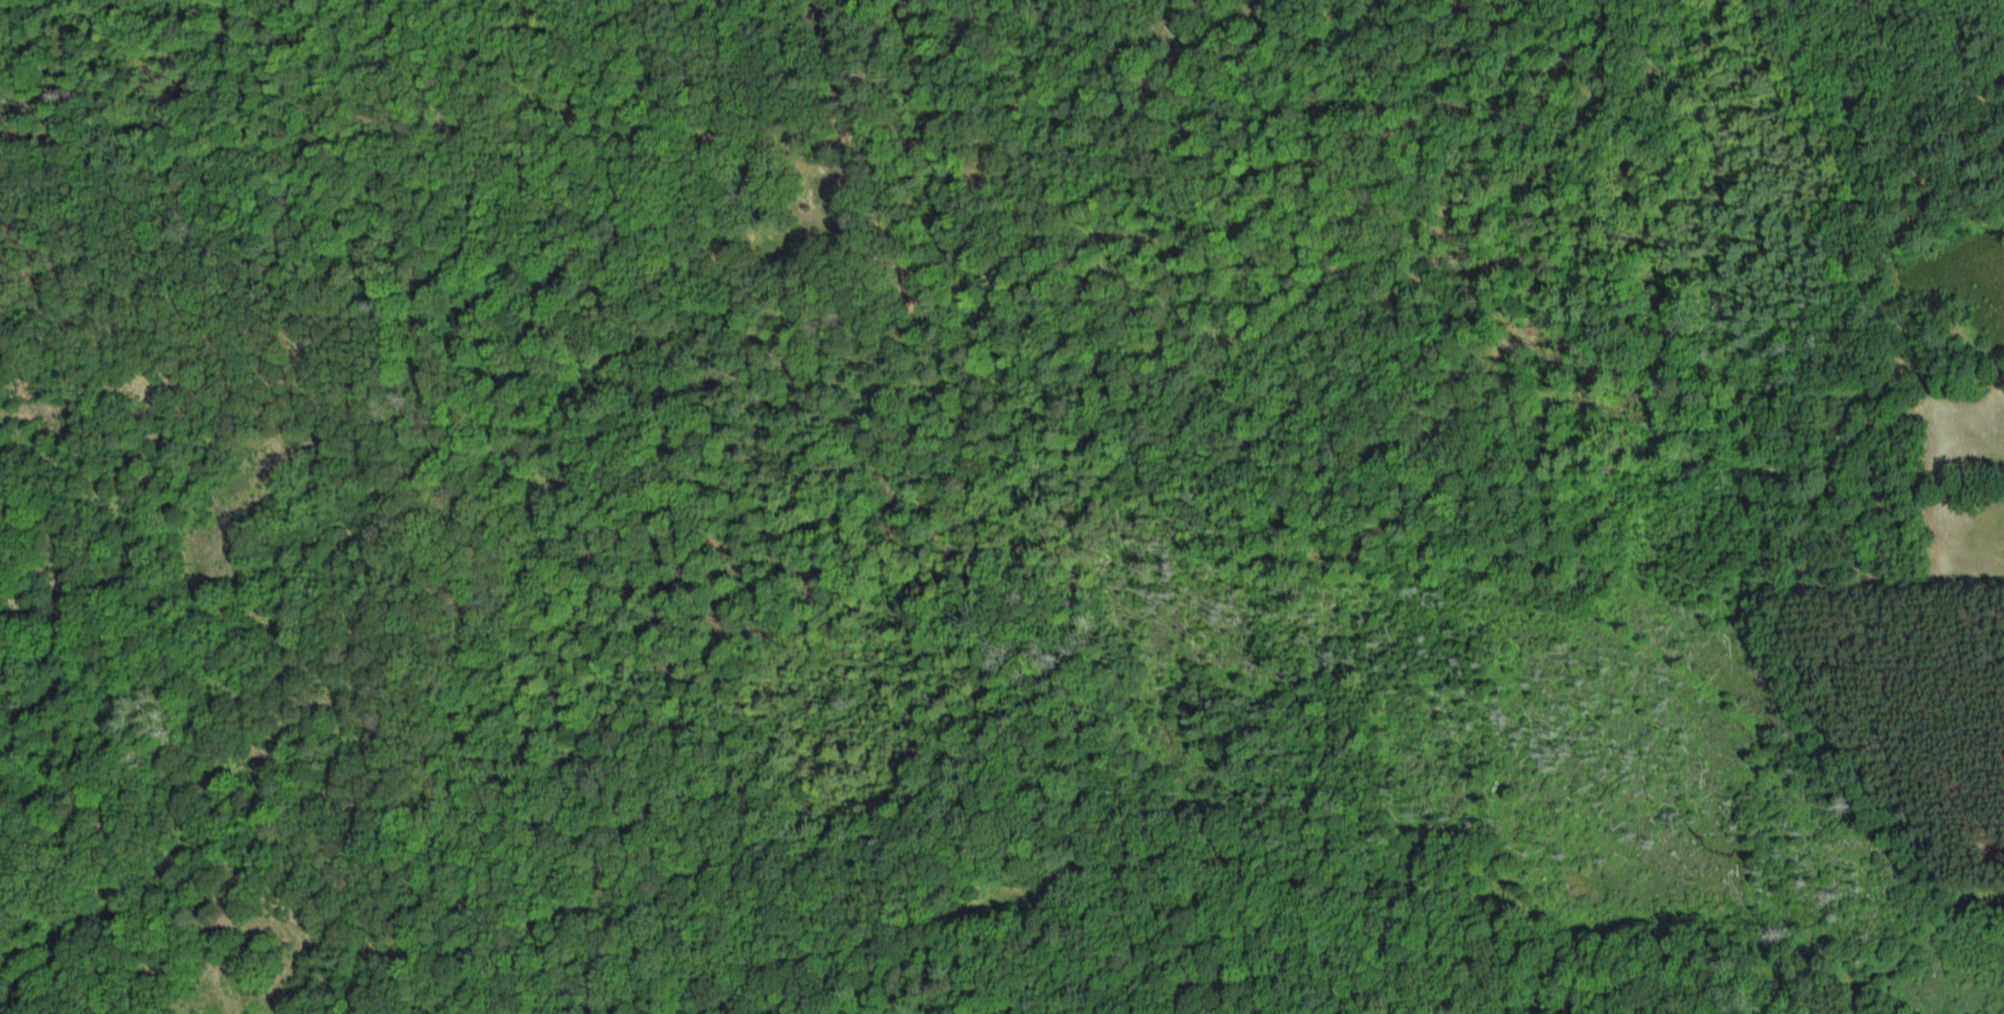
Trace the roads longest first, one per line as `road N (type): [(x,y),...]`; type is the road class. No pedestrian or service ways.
road 1 (residential): [(2003,476),(1934,400),(1905,298),(1949,225),(1990,116),(2003,103)]

